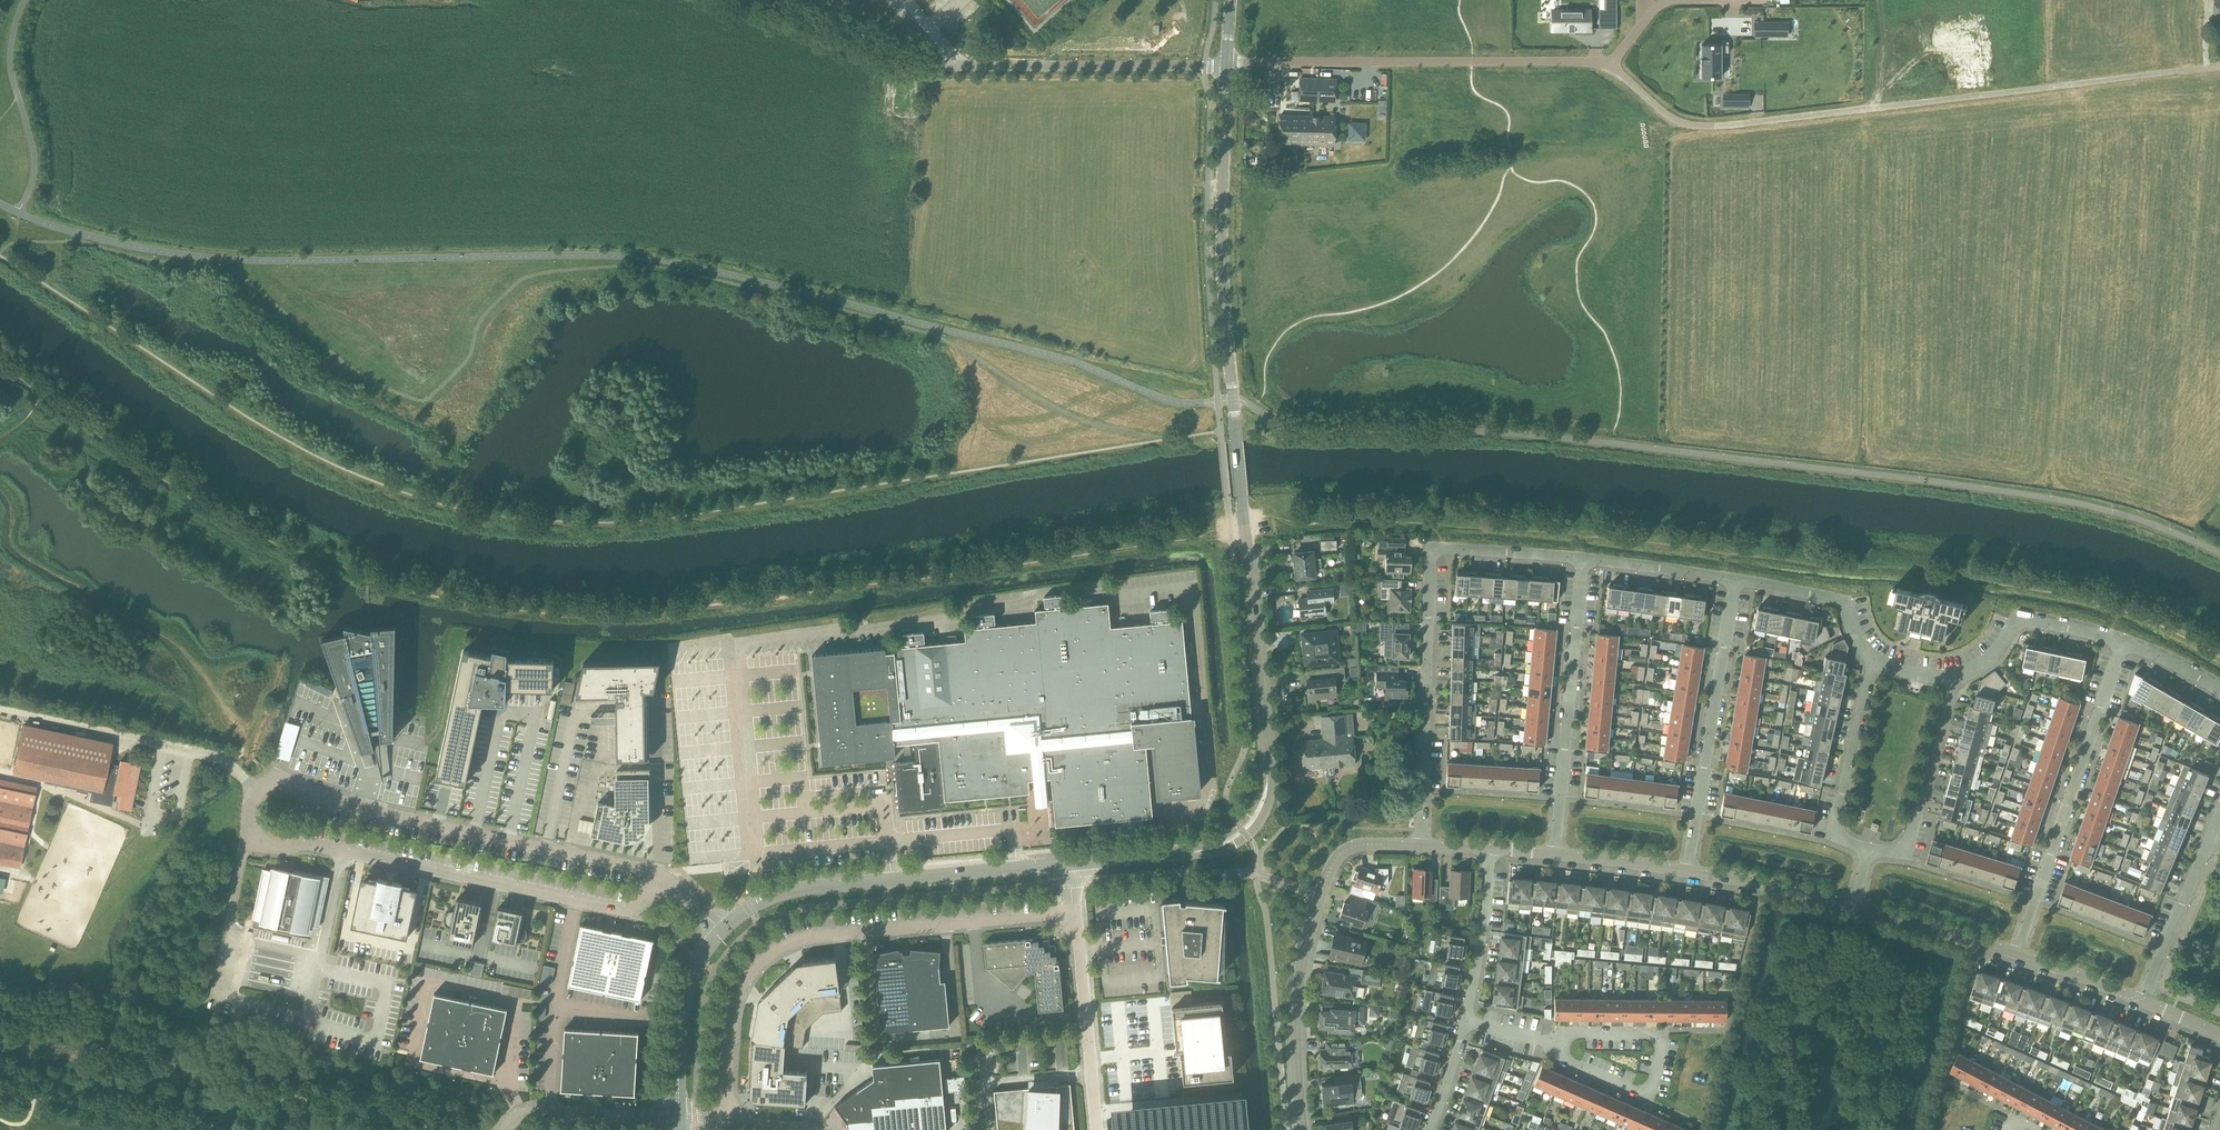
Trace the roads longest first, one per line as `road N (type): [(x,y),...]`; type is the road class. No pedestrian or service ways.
road 1 (unclassified): [(1227,66),(1581,60),(1607,65),(1680,124),(1722,126),(2219,67)]
road 2 (tertiary): [(1268,770),(1225,319),(1227,66)]
road 3 (unclassified): [(267,783),(252,798),(249,820),(263,842),(312,843),(629,912),(670,885)]
road 4 (unclassified): [(727,1122),(731,1017),(745,980),(779,949),(815,935),(1075,912)]
road 5 (unclassified): [(1206,66),(922,67),(877,39),(762,0)]
road 6 (unclassified): [(670,885),(618,862),(267,783)]
road 7 (unclassified): [(1303,1129),(1297,990),(1325,884),(1352,846),(1421,845)]
road 8 (tertiary): [(720,932),(758,903),(793,890),(1070,863)]
road 9 (residential): [(2017,954),(2121,643)]
road 10 (residential): [(1421,845),(1435,548)]
road 11 (residential): [(1689,871),(1738,580)]
road 12 (residential): [(1557,853),(1584,561)]
road 13 (residential): [(1555,1041),(1568,1066),(1634,1094),(1655,1086),(1666,1048),(1653,1032),(1577,1034)]
road 14 (residential): [(1955,674),(1910,841),(1894,856),(1866,855)]
road 15 (residential): [(1866,855),(1835,833),(1834,814),(1874,655)]
road 16 (unclassified): [(1097,1129),(1075,912)]
road 17 (tertiary): [(677,1119),(683,1009),(693,972),(720,932)]
road 18 (residential): [(2121,643),(2028,622),(1986,660),(1955,674)]
road 19 (unclassified): [(505,1129),(539,1111),(677,1119)]
road 20 (residential): [(2145,1001),(2207,841)]
road 21 (unclassified): [(1689,871),(1856,903)]
road 22 (unclassified): [(1856,903),(2017,954)]
road 23 (residential): [(1468,1016),(1491,849)]
road 24 (residential): [(1874,655),(1838,600),(1738,580)]
road 25 (residential): [(1738,580),(1584,561)]
road 26 (residential): [(1584,561),(1435,548)]
road 27 (unclassified): [(2017,954),(2145,1001)]
road 28 (unclassified): [(1557,853),(1689,871)]
road 29 (tertiary): [(1192,852),(1223,851),(1255,829),(1269,802),(1268,770)]
road 30 (tertiary): [(1070,863),(1192,852)]

